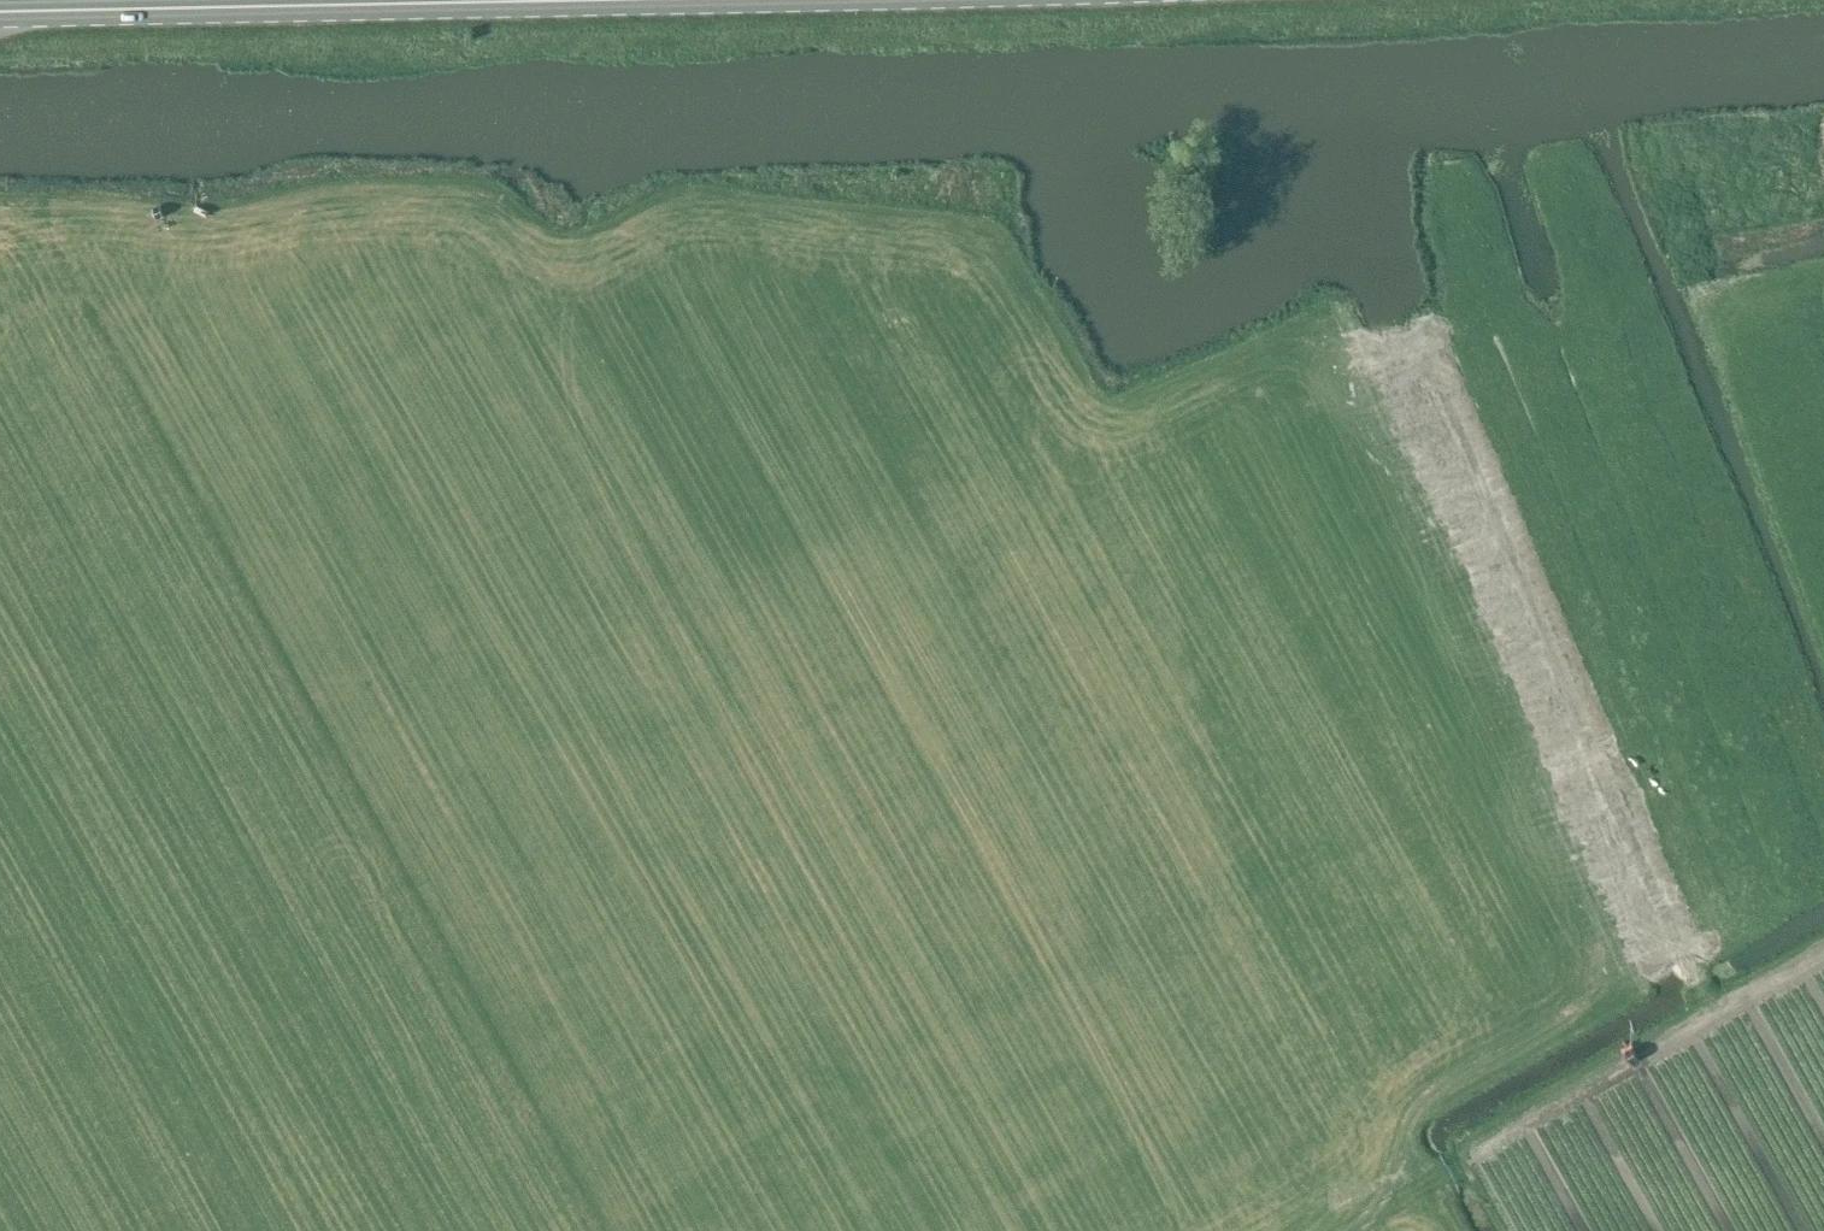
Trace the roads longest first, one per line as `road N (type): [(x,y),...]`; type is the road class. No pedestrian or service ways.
road 1 (primary): [(0,10),(600,0)]
road 2 (track): [(1348,1230),(1518,1133)]

